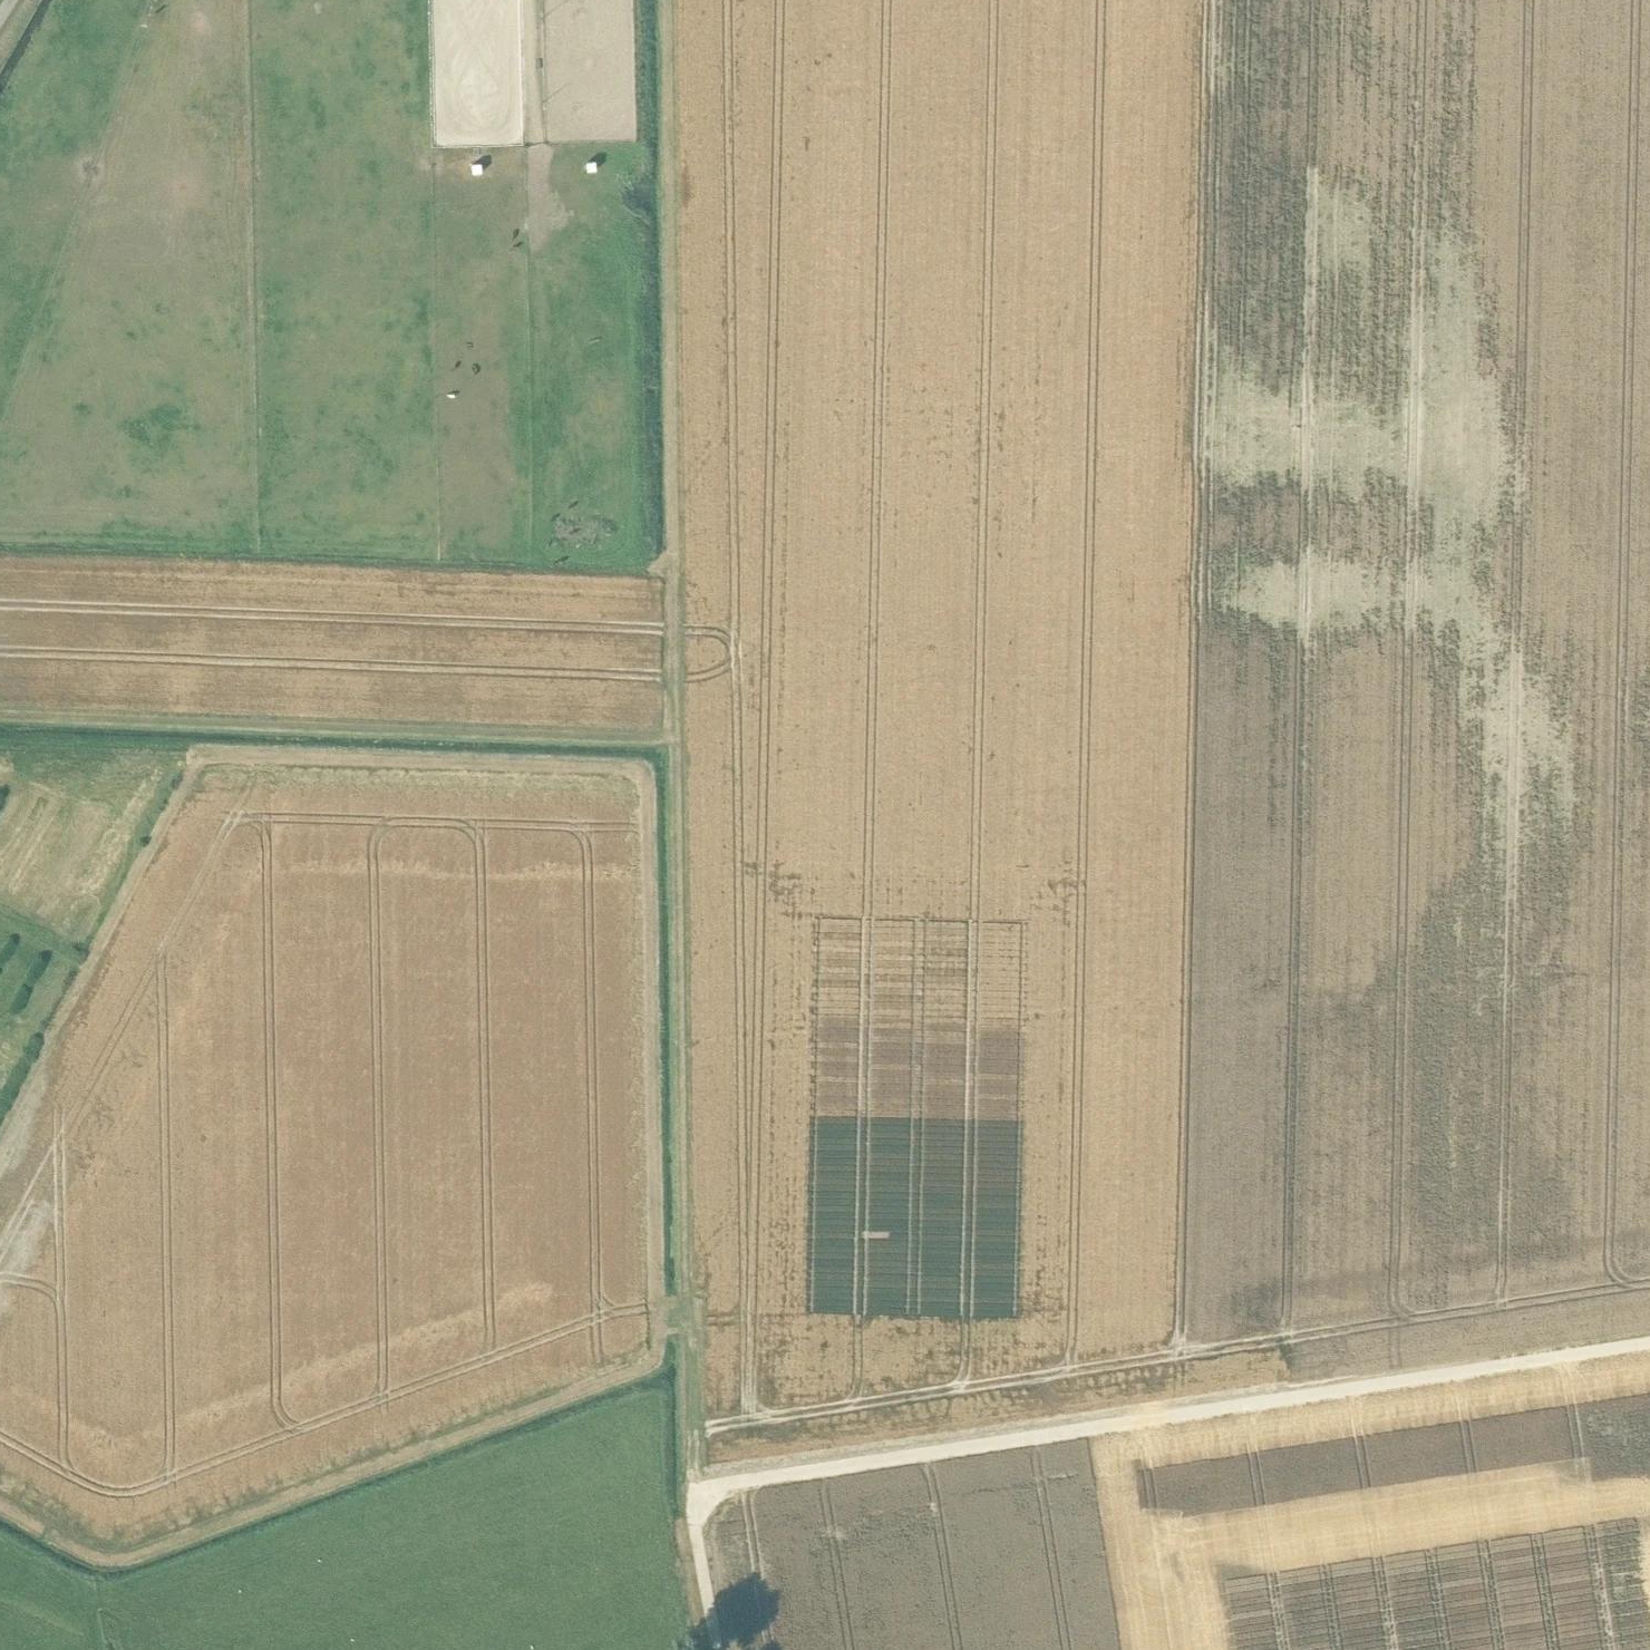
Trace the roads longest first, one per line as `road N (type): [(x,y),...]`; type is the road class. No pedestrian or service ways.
road 1 (track): [(716,1649),(694,1491),(1649,1344)]

